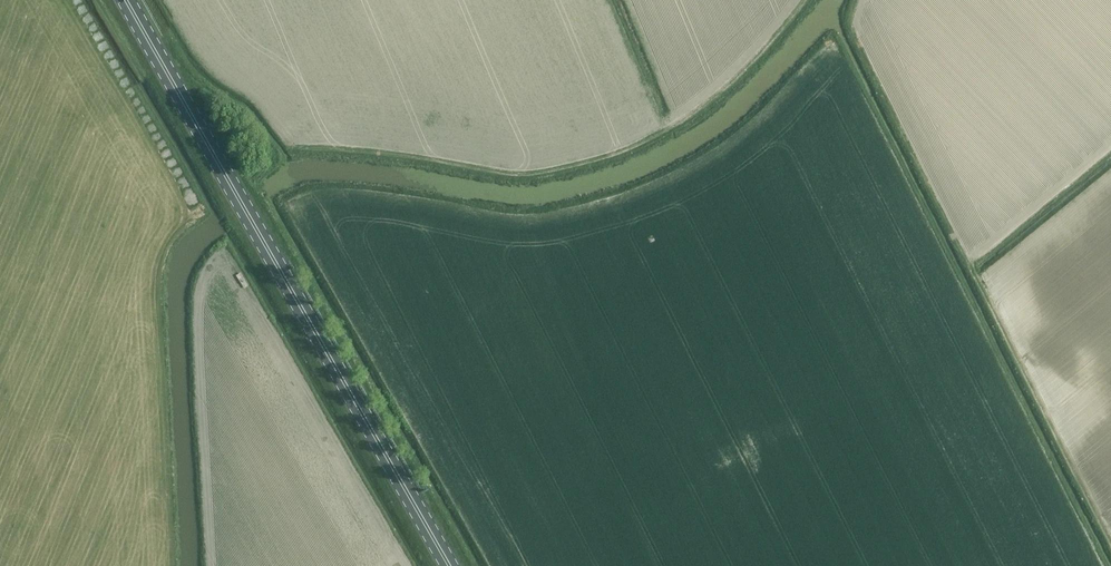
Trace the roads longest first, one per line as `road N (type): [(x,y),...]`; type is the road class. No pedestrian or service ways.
road 1 (trunk): [(450,565),(125,0)]

